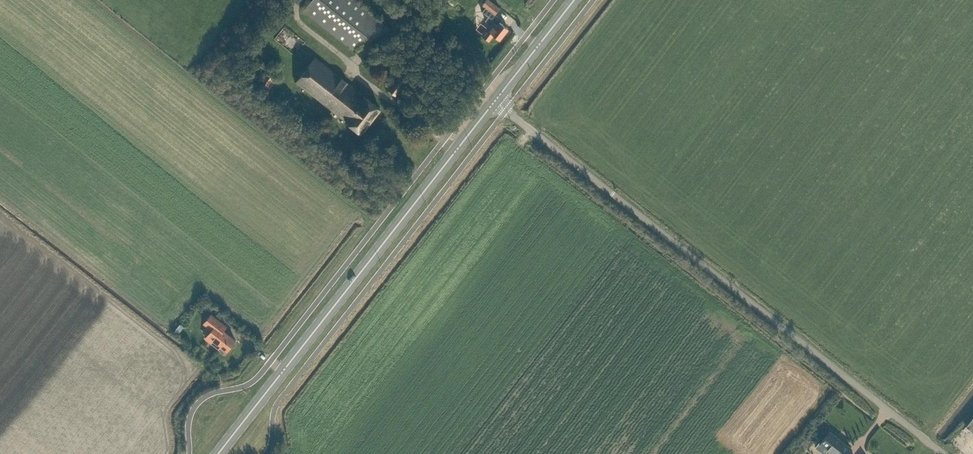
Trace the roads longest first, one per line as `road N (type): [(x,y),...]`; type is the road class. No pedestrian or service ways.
road 1 (unclassified): [(939,453),(495,100)]
road 2 (secondary): [(219,453),(495,100)]
road 3 (secondary): [(495,100),(575,0)]

